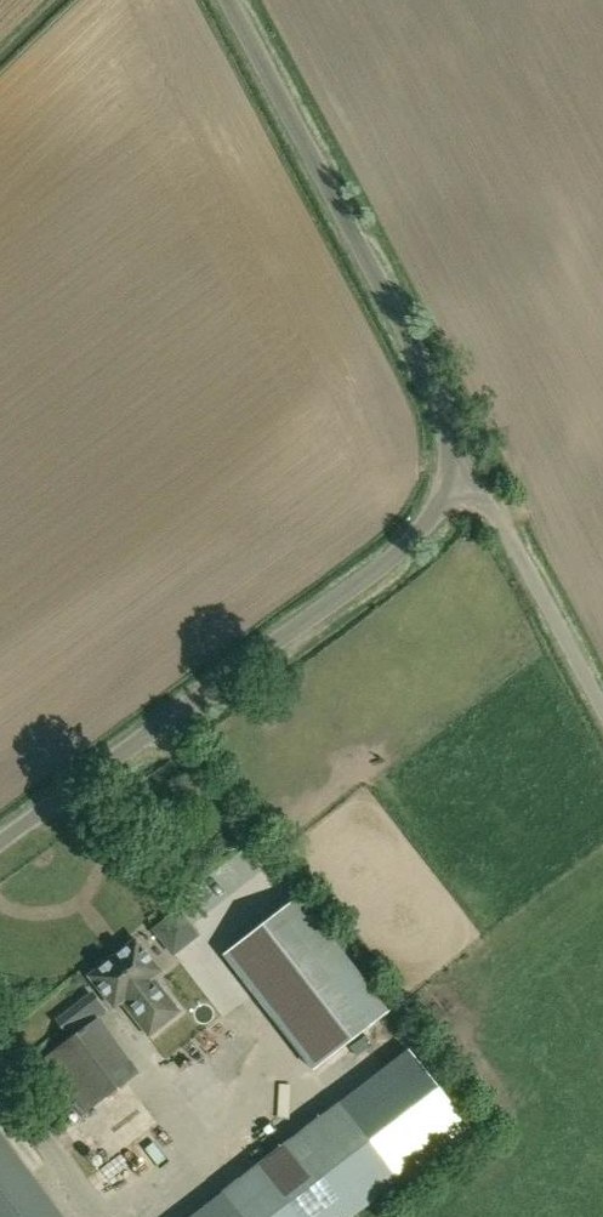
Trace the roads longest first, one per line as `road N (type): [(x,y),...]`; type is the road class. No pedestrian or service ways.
road 1 (unclassified): [(0,844),(393,559),(452,490)]
road 2 (unclassified): [(223,0),(440,408),(452,490)]
road 3 (unclassified): [(602,713),(498,518),(471,493),(452,490)]

